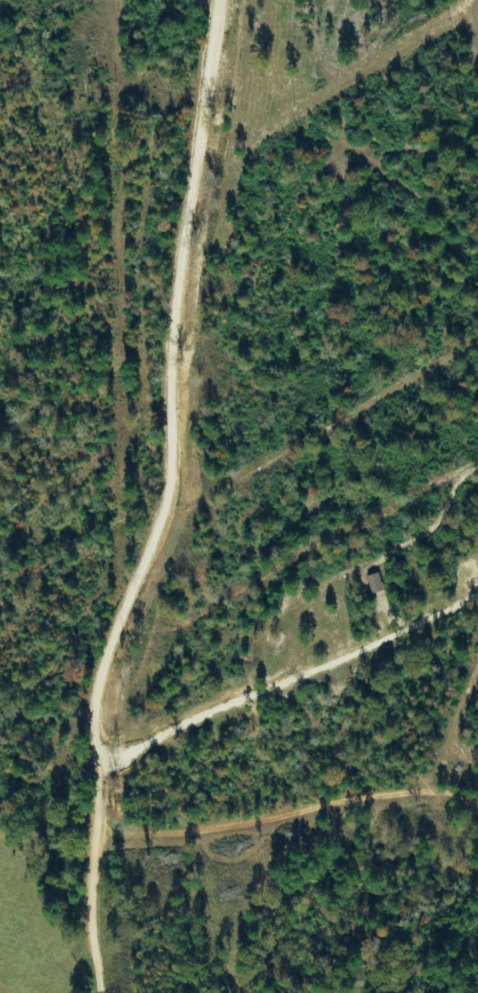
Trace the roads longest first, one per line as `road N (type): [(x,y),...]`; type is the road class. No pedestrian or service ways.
road 1 (residential): [(94,844),(74,789),(179,225),(193,210)]
road 2 (residential): [(193,210),(202,0)]
road 3 (residential): [(97,992),(79,875),(94,844)]

